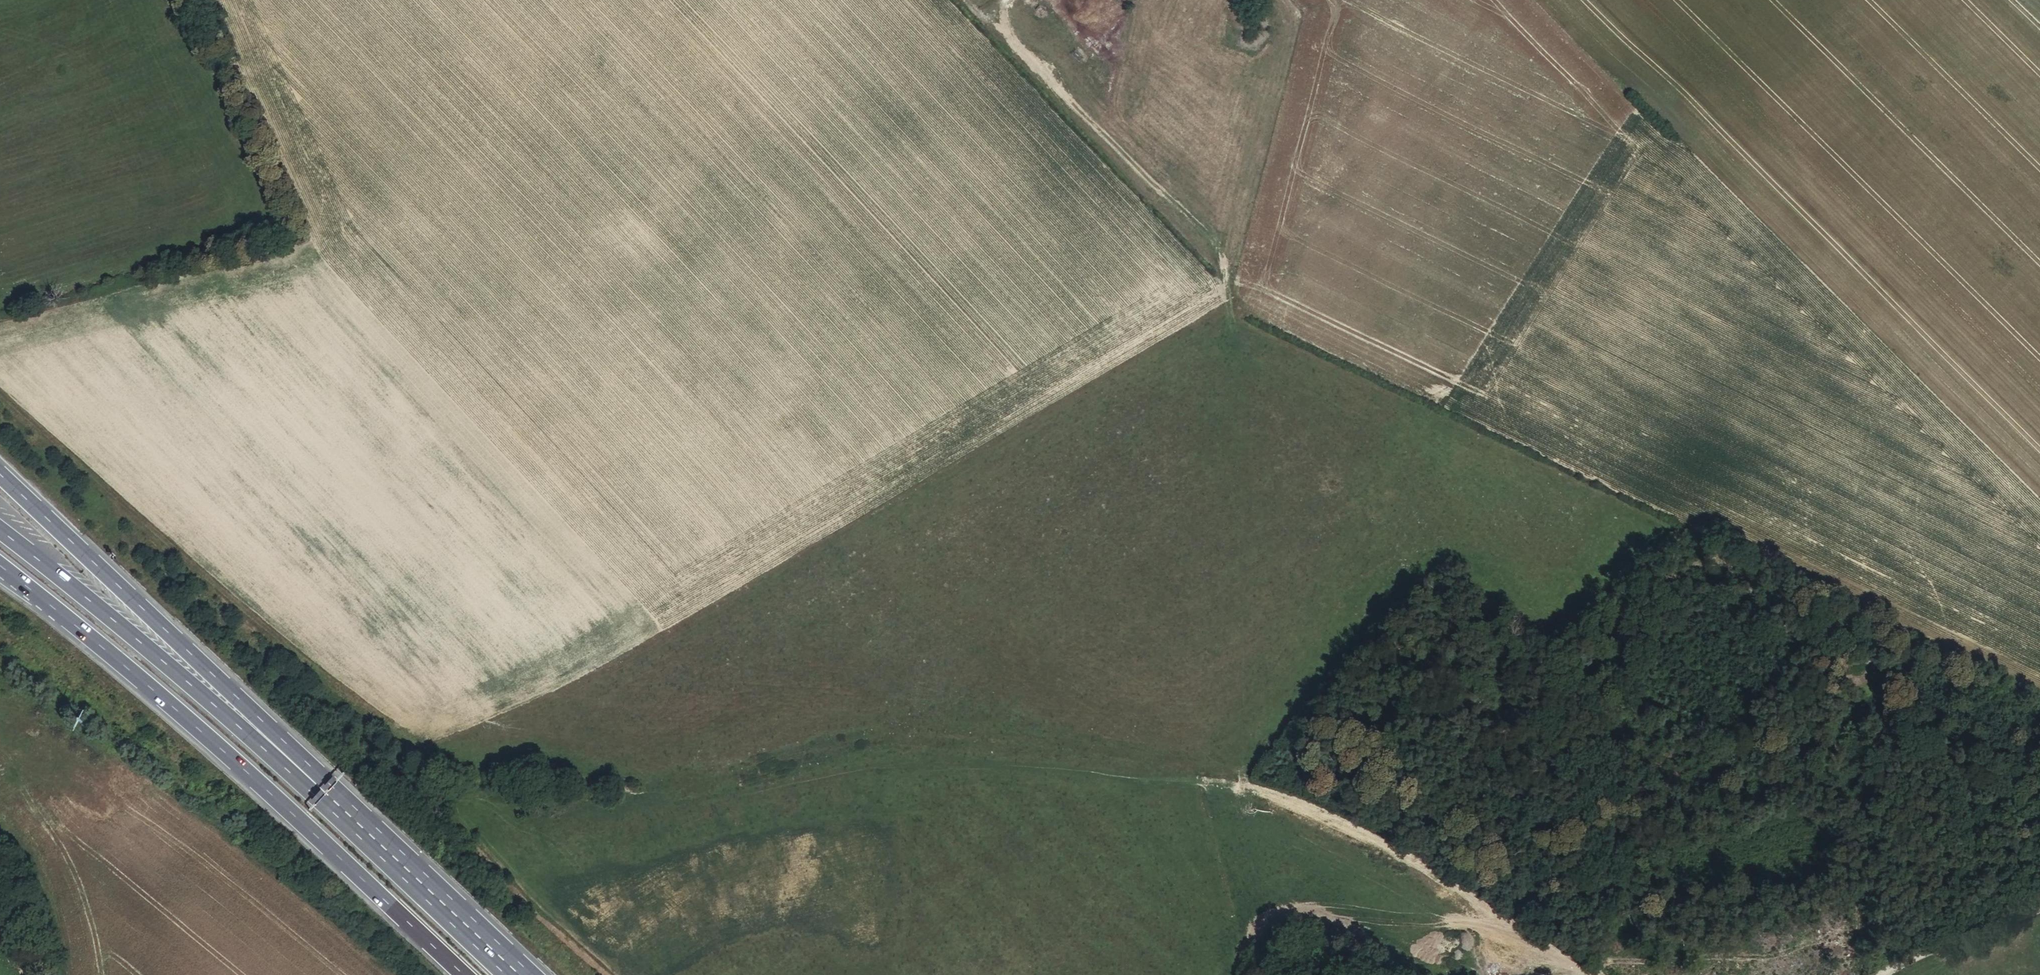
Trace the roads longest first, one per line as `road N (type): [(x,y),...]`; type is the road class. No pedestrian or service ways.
road 1 (motorway): [(0,564),(247,772),(465,974)]
road 2 (track): [(686,629),(789,673),(1073,766),(1252,788)]
road 3 (motorway): [(318,787),(0,475)]
road 4 (motorway): [(318,787),(0,530)]
road 5 (motorway): [(520,974),(318,787)]
road 6 (unclassified): [(2039,911),(1888,974)]

